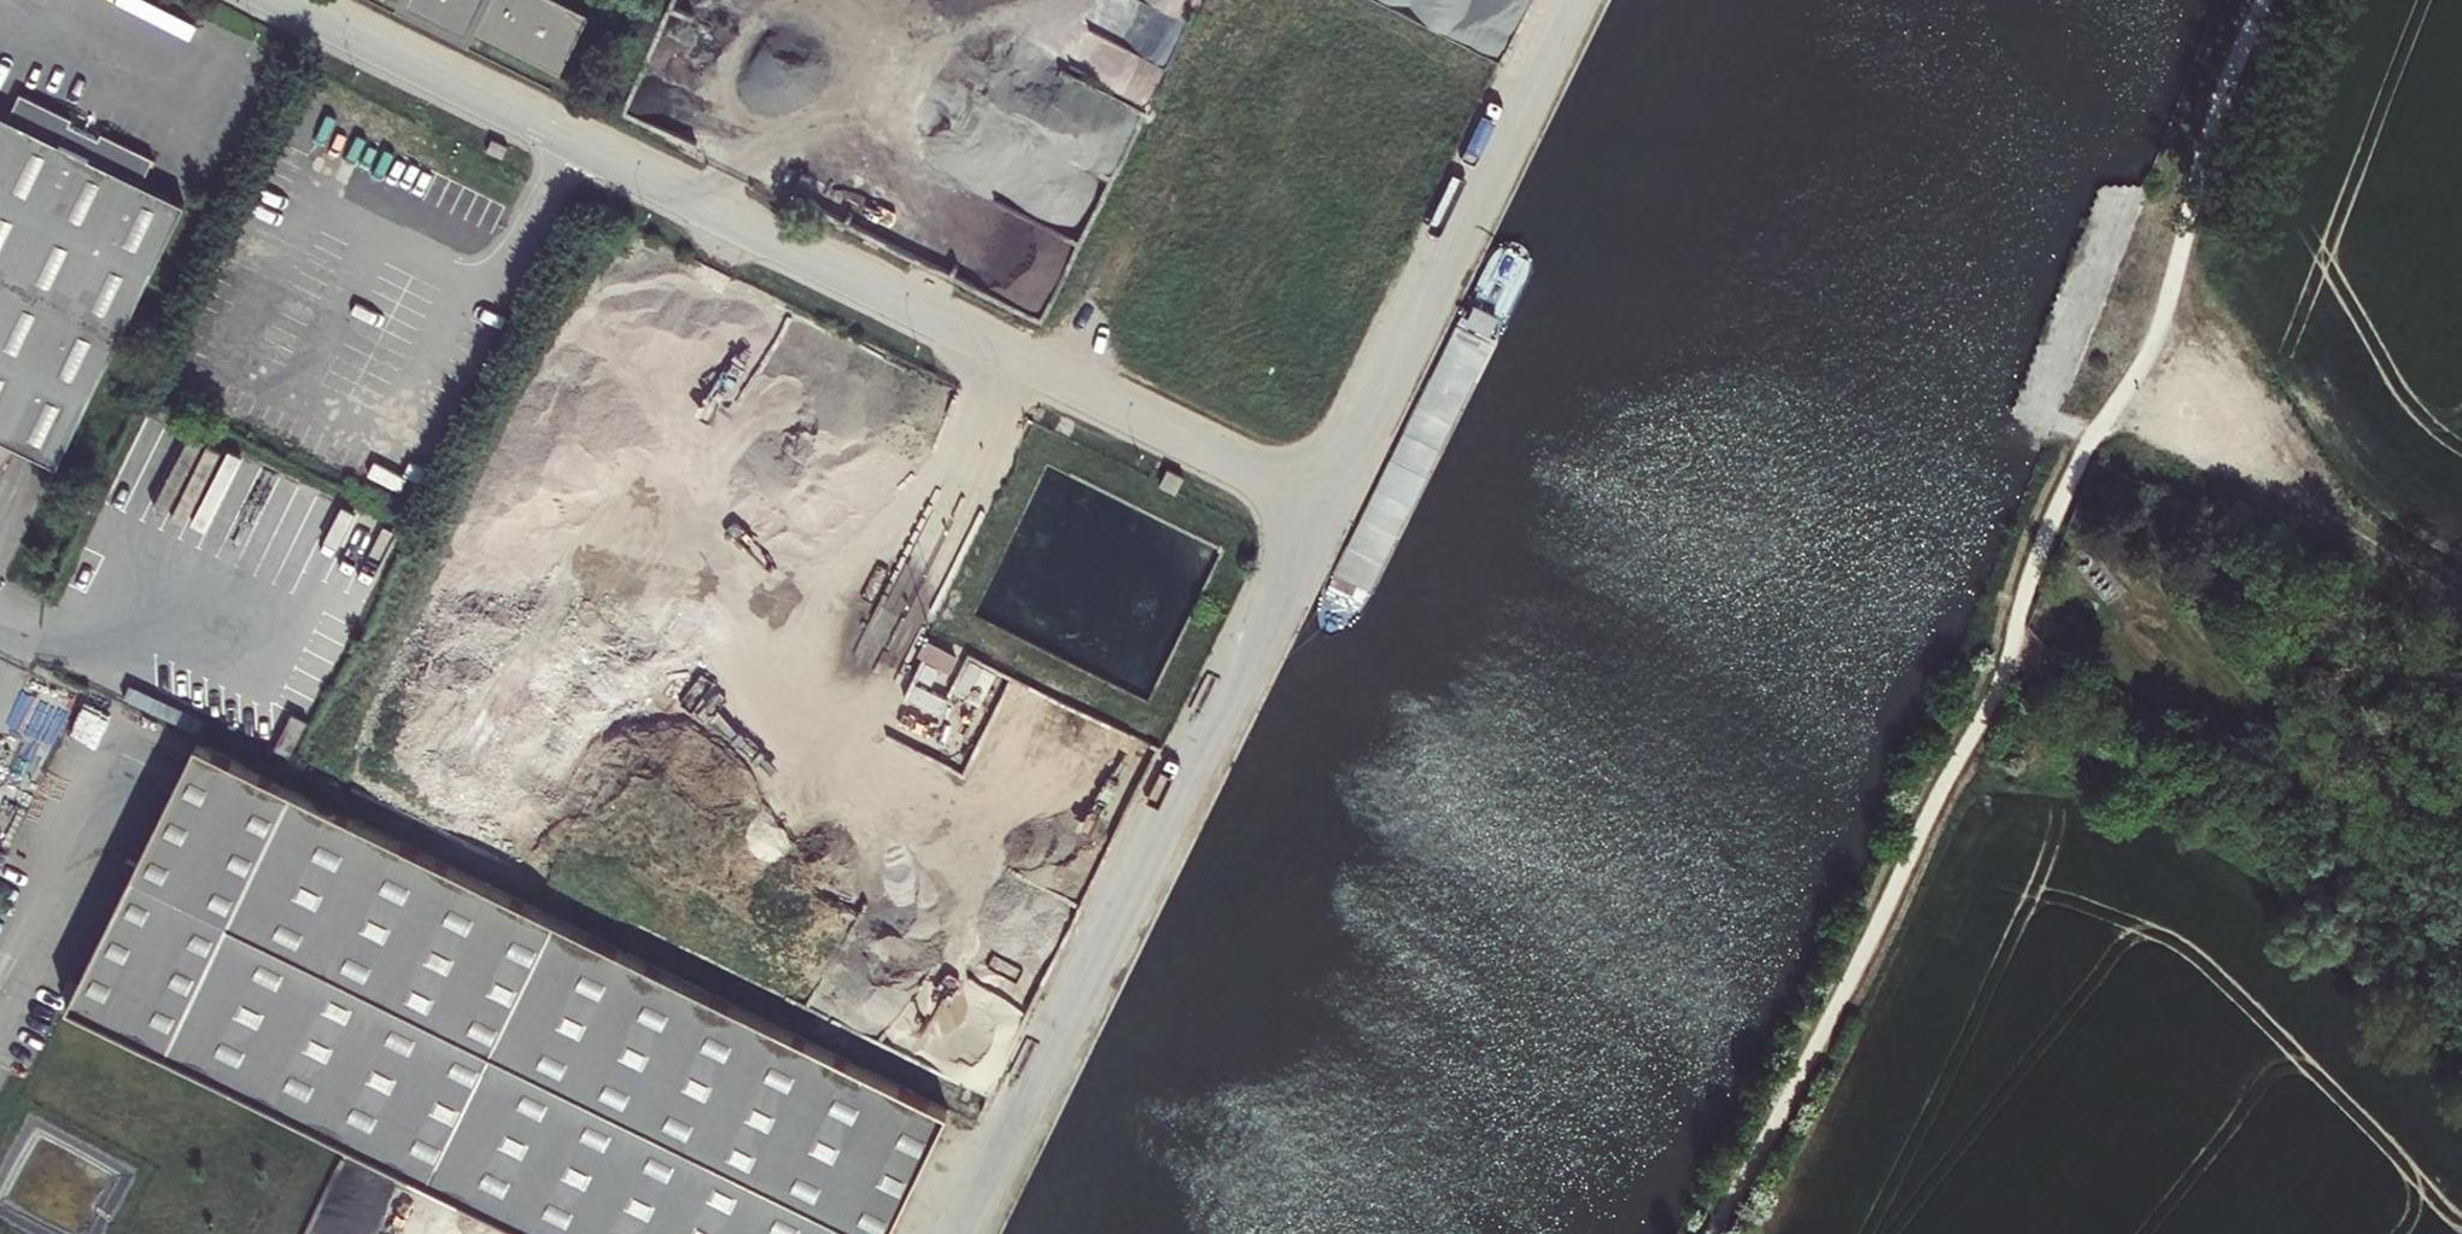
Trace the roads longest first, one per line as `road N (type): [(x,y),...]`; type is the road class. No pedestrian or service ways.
road 1 (unclassified): [(291,0),(1319,503)]
road 2 (unclassified): [(957,1233),(1319,503)]
road 3 (track): [(2014,643),(2093,672),(2241,771),(2461,997)]
road 4 (unclassified): [(1319,503),(1570,0)]
road 5 (track): [(2147,343),(2238,393),(2334,494),(2461,575)]

